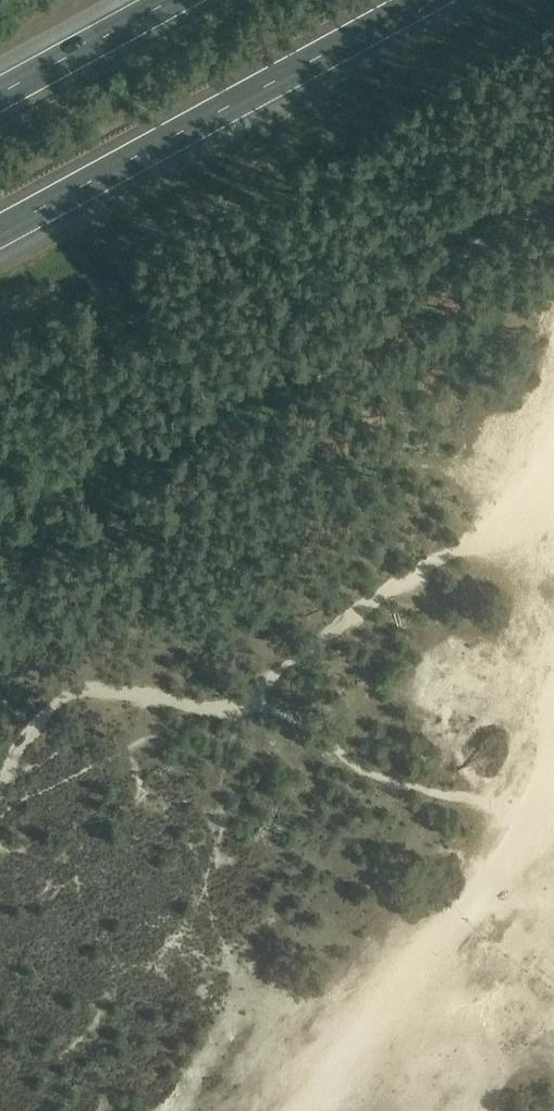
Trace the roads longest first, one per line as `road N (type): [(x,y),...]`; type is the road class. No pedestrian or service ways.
road 1 (motorway): [(0,236),(439,0)]
road 2 (track): [(243,696),(311,653),(371,600),(446,559),(553,518)]
road 3 (track): [(0,785),(45,710),(62,699),(115,694),(217,711),(243,696)]
road 4 (motorway): [(162,0),(0,93)]

